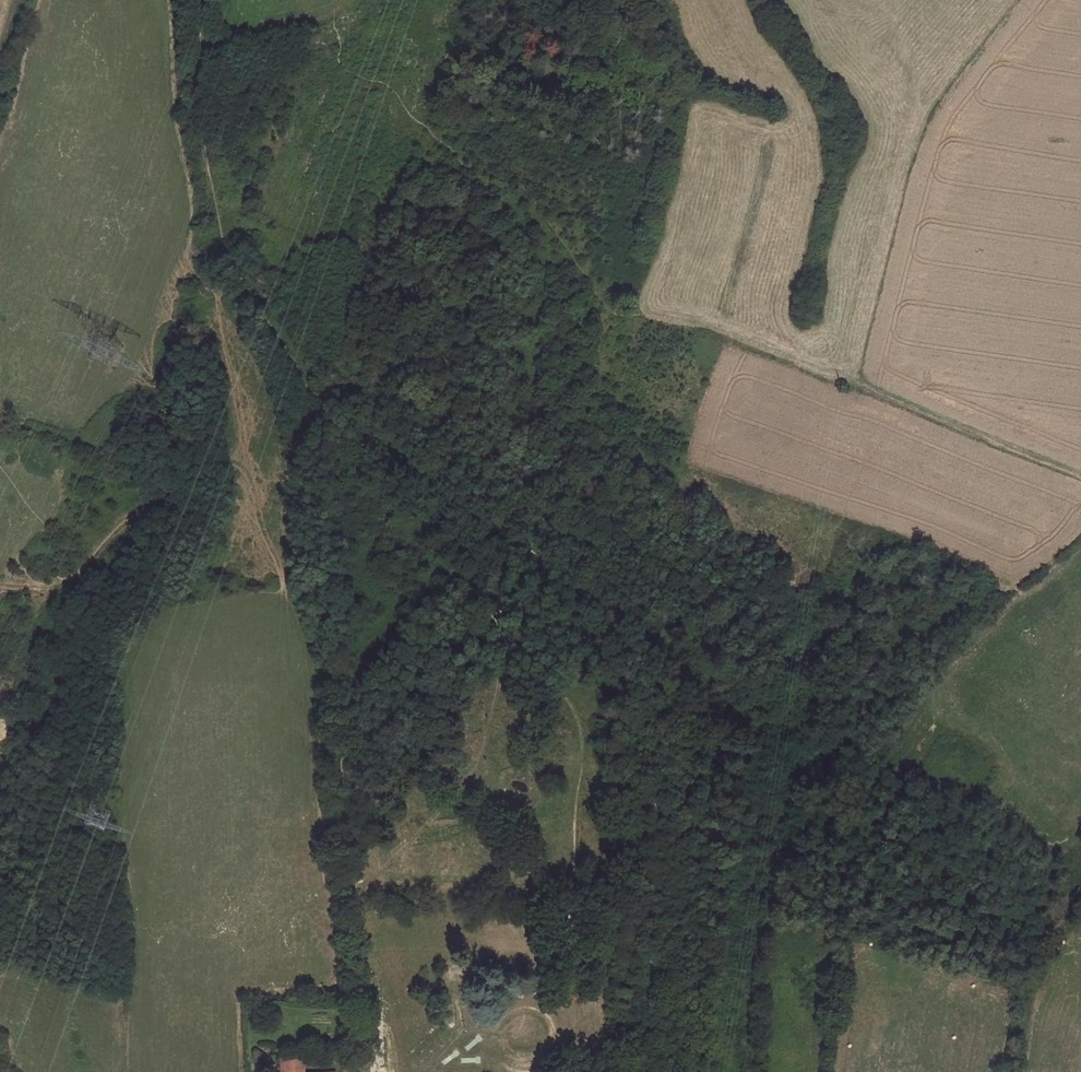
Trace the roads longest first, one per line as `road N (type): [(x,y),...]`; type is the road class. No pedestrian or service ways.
road 1 (track): [(230,251),(197,98),(200,0)]

